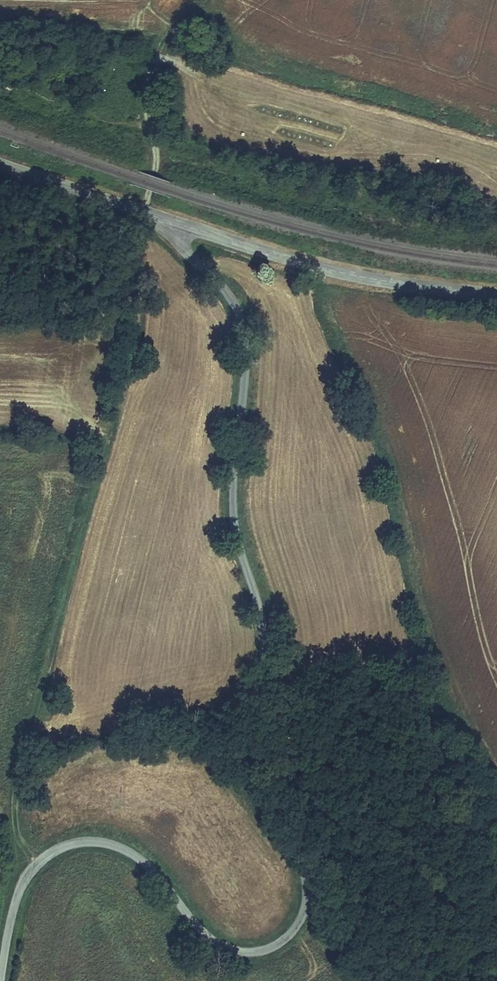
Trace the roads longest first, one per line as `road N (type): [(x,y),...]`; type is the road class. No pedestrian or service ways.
road 1 (unclassified): [(0,964),(25,874),(75,840),(129,850),(223,946),(266,949),(298,920),(303,904),(298,861),(248,775),(261,636),(232,516),(243,338),(228,292),(187,253),(180,225)]
road 2 (track): [(25,874),(10,813),(124,362),(145,214)]
road 3 (tertiary): [(180,225),(352,276),(496,294)]
road 4 (track): [(200,0),(152,63),(145,86),(156,156),(145,214)]
road 5 (tertiary): [(145,214),(0,166)]

